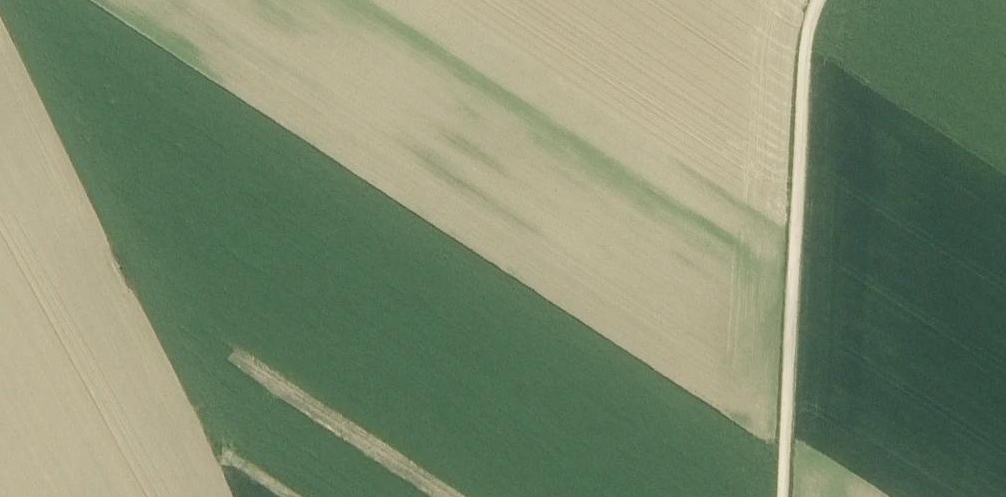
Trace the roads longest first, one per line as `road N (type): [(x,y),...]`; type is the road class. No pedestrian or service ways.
road 1 (track): [(784,496),(804,77),(818,0)]

